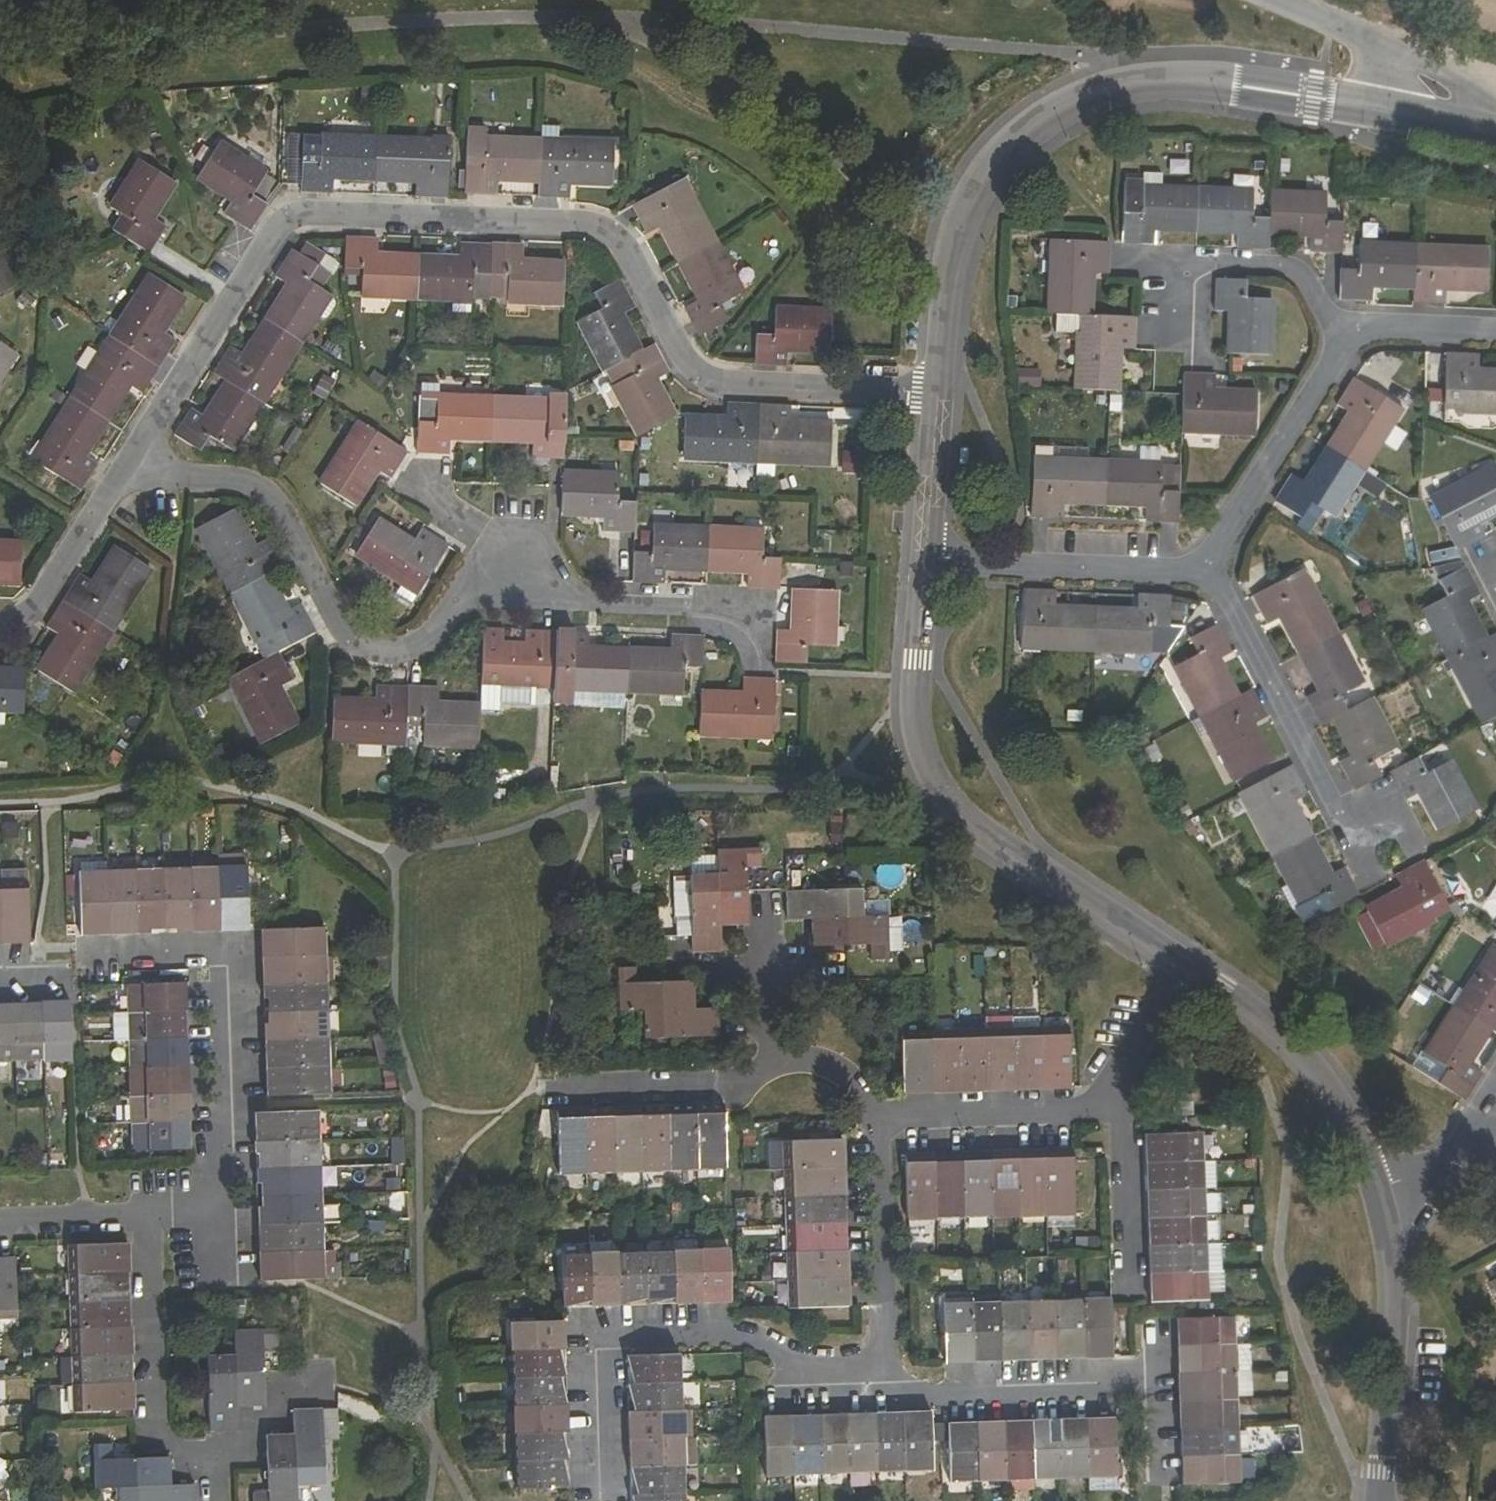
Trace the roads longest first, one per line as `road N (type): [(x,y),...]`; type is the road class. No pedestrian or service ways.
road 1 (residential): [(138,451),(290,215),(612,229),(703,380),(939,398)]
road 2 (residential): [(753,608),(601,602),(528,564),(407,645),(364,643),(324,606),(252,484),(176,471),(138,451)]
road 3 (residential): [(926,558),(919,724),(936,782),(975,832),(1184,963)]
road 4 (residential): [(605,1494),(601,1337),(738,1329),(837,1372),(884,1380)]
road 5 (residential): [(102,956),(223,953),(227,1191),(157,1210)]
road 6 (residential): [(157,1210),(167,1406),(198,1451),(241,1450),(303,1391),(331,1387)]
road 7 (residential): [(1122,82),(1039,115),(976,184),(948,304),(939,398)]
road 8 (residential): [(1184,963),(1221,987),(1338,1108),(1383,1201)]
road 9 (residential): [(1380,831),(1336,798),(1210,570)]
road 10 (residential): [(1383,1201),(1396,1273),(1383,1500)]
road 11 (residential): [(1210,570),(926,558)]
road 12 (residential): [(1122,82),(1176,76),(1395,104)]
road 13 (residential): [(1345,331),(1210,570)]
road 14 (residential): [(884,1380),(955,1393),(1147,1384)]
road 15 (residential): [(884,1380),(879,1121)]
road 16 (residential): [(1119,1113),(879,1121)]
road 17 (residential): [(0,631),(21,632),(138,451)]
road 18 (residential): [(772,1052),(739,1085),(578,1090)]
road 19 (residential): [(1183,262),(1278,265),(1311,281),(1345,331)]
road 20 (residential): [(1134,1295),(1119,1113)]
road 21 (residential): [(1286,0),(1375,41),(1398,77),(1395,104)]
road 22 (residential): [(1119,1113),(1118,1093),(1184,963)]
road 23 (residential): [(939,398),(926,558)]
road 24 (residential): [(0,1220),(157,1210)]
road 25 (residential): [(1495,336),(1345,331)]
road 26 (residential): [(879,1121),(835,1066),(772,1052)]
road 27 (residential): [(772,1052),(762,921)]
road 28 (residential): [(1383,1201),(1486,1120)]

